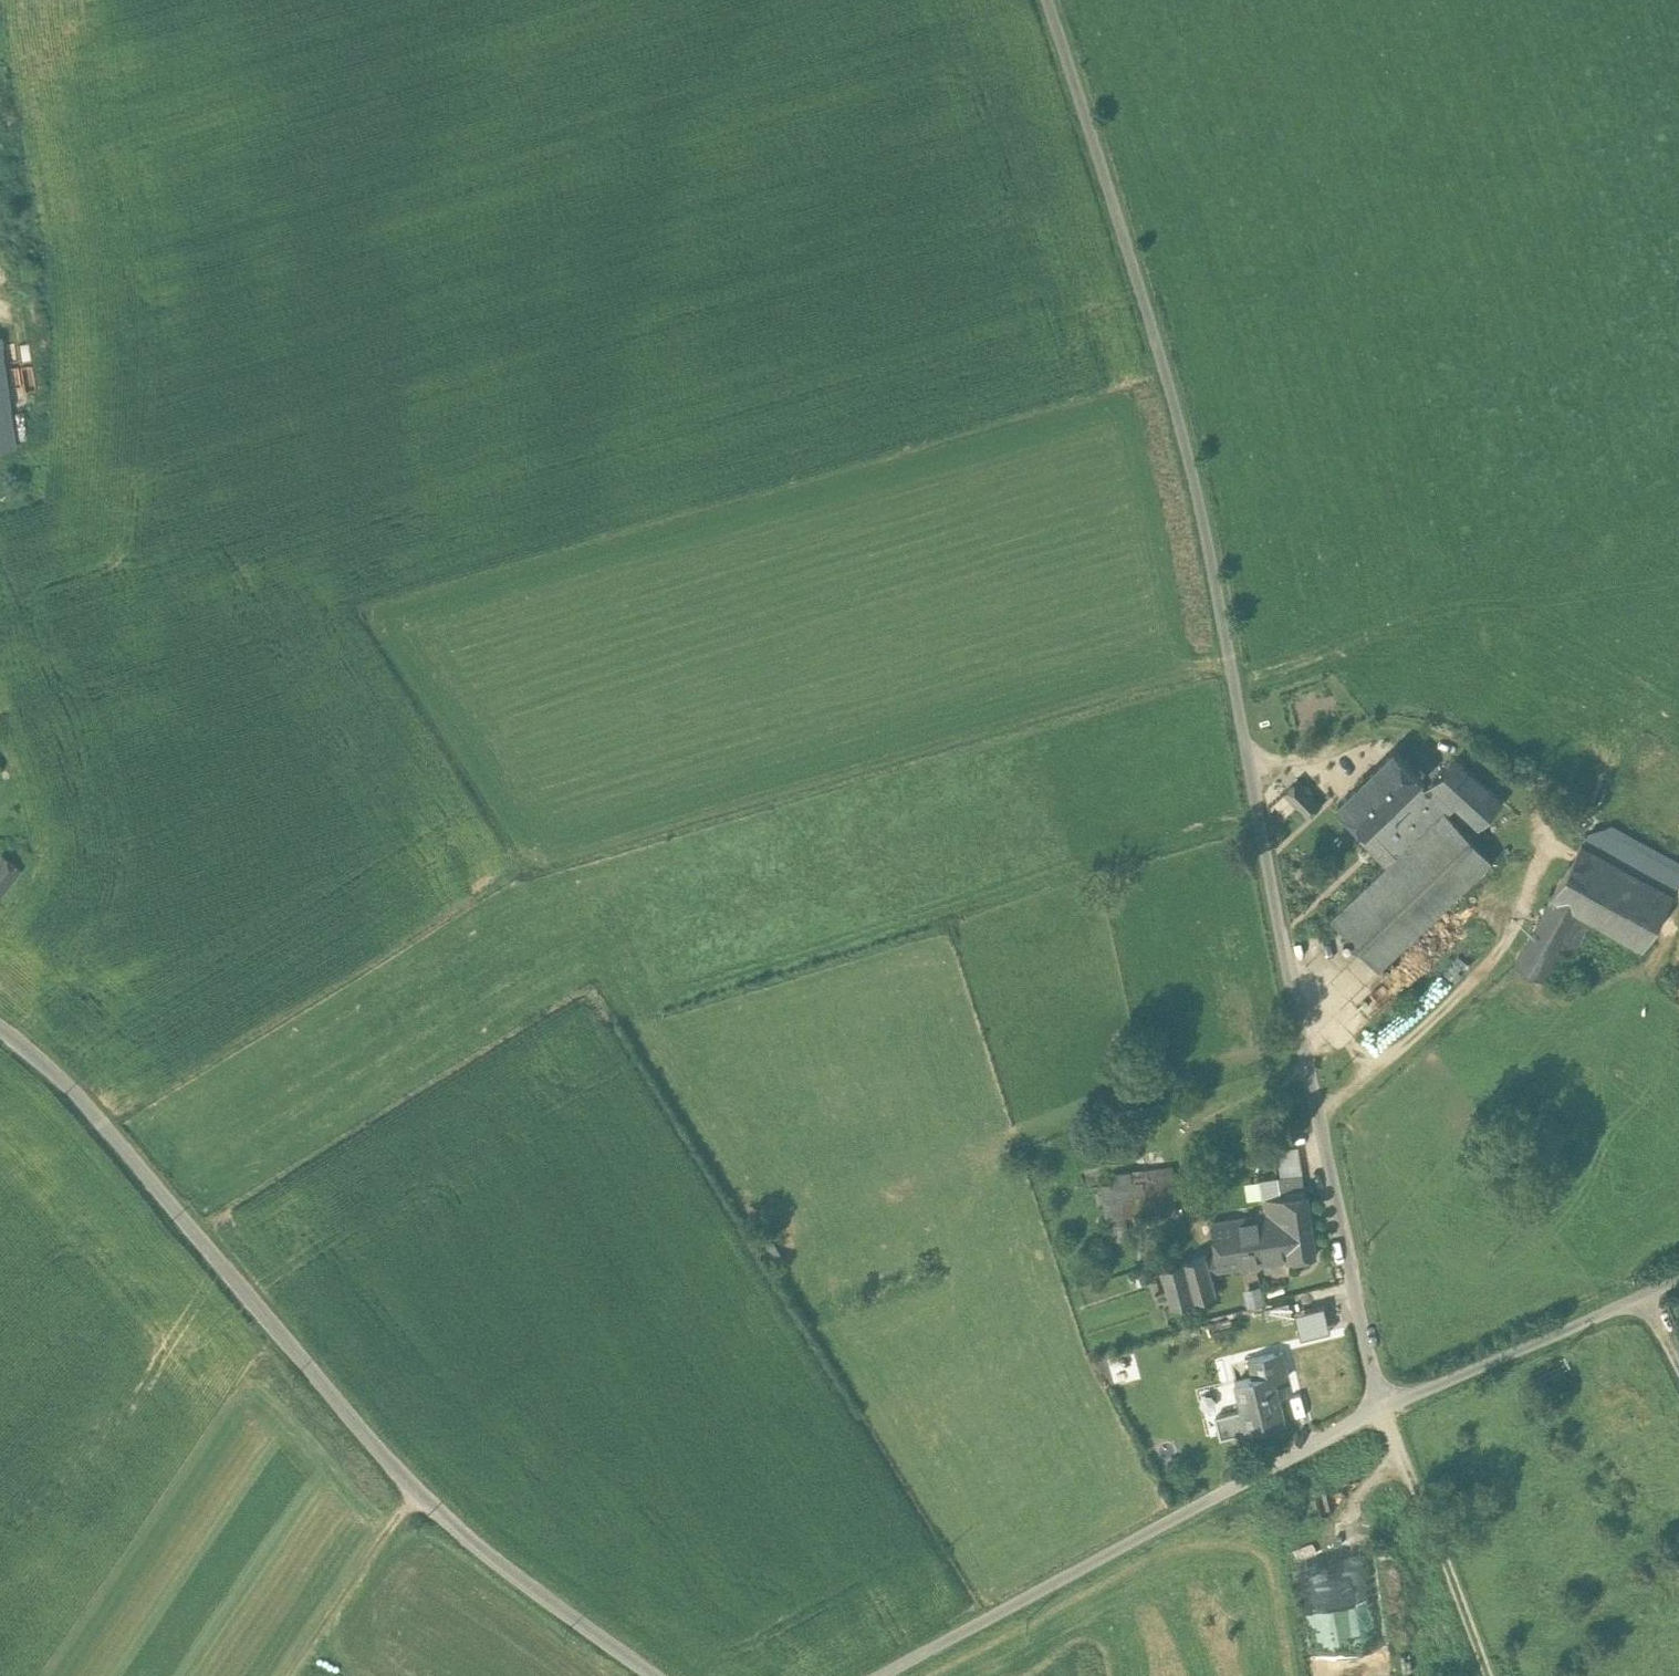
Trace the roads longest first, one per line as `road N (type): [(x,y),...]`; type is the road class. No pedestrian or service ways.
road 1 (unclassified): [(1052,0),(1200,483),(1380,1409)]
road 2 (unclassified): [(658,1675),(438,1527),(69,1089),(0,1032)]
road 3 (unclassified): [(875,1675),(1380,1409)]
road 4 (unclassified): [(1380,1409),(1648,1290)]

